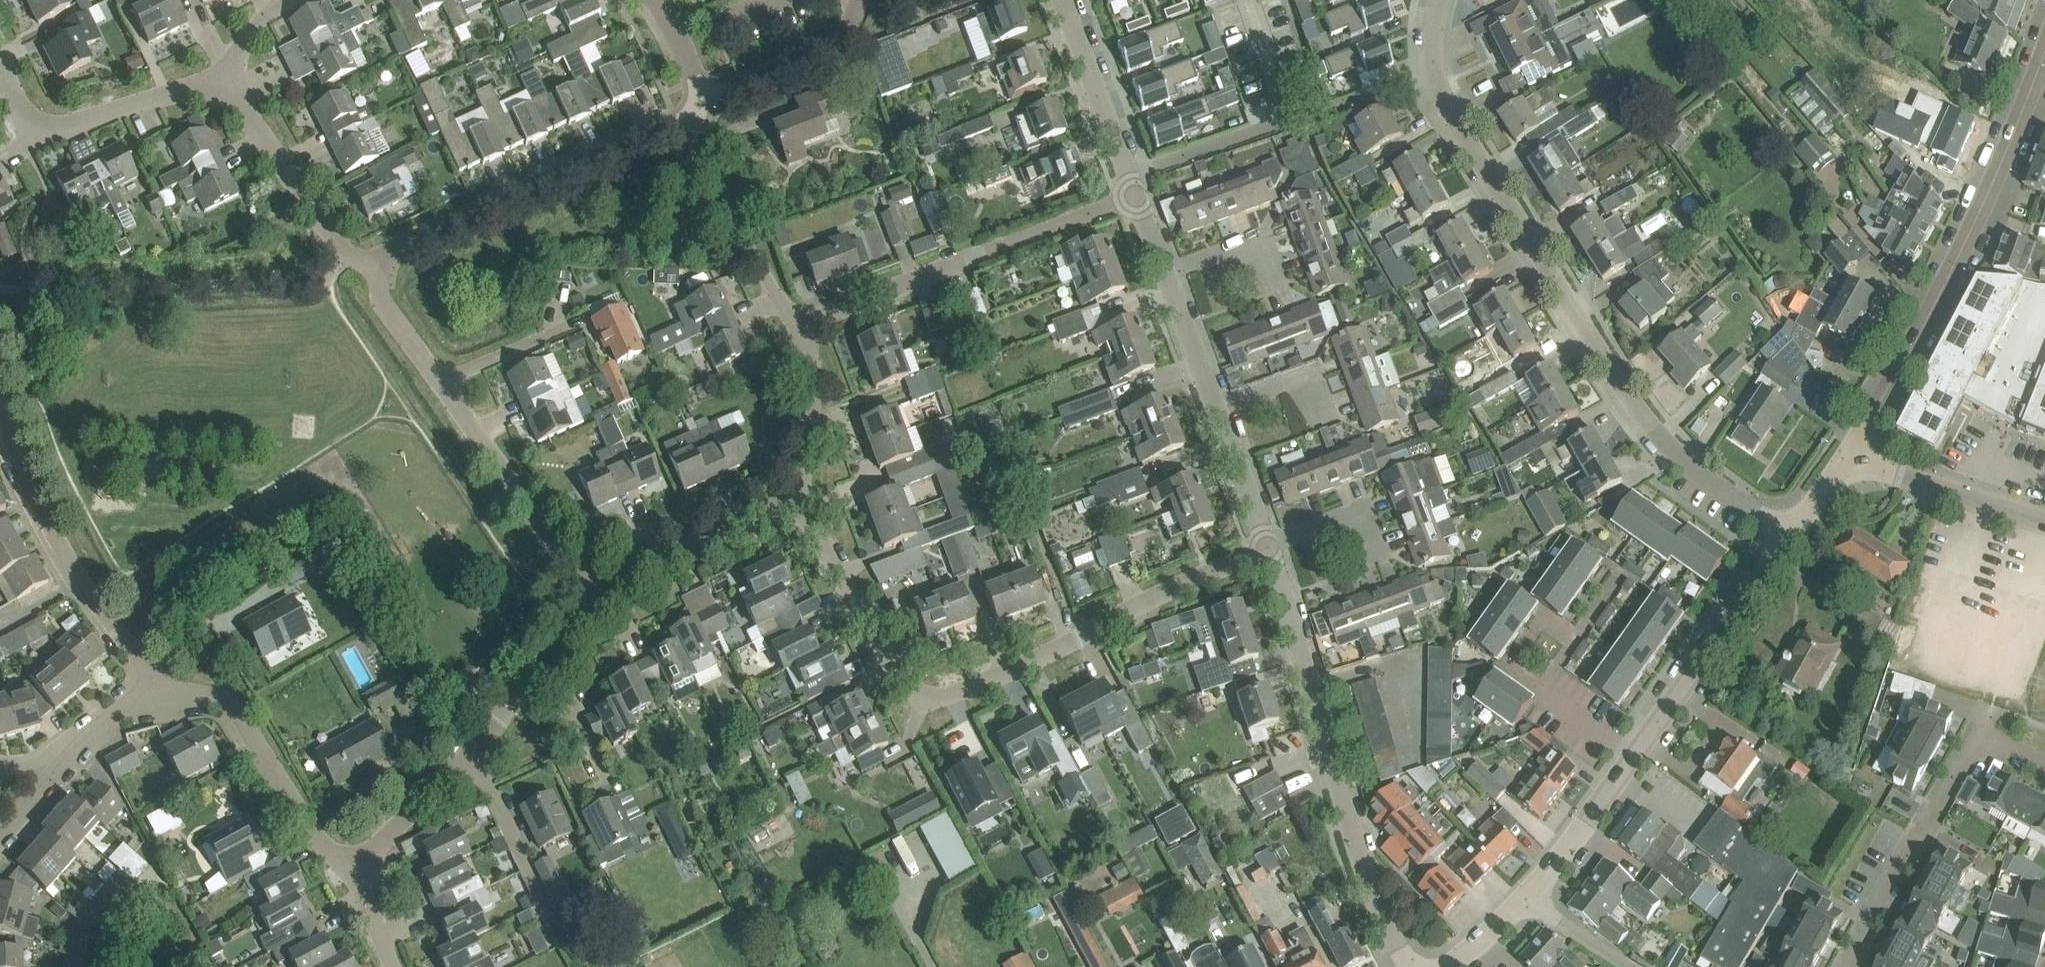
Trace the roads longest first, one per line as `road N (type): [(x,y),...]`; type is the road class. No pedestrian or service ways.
road 1 (residential): [(1267,546),(960,691),(924,697),(796,509)]
road 2 (residential): [(1789,536),(1654,429),(1446,104),(1435,73)]
road 3 (tertiary): [(1844,455),(1966,239),(2044,50)]
road 4 (residential): [(1408,966),(1362,874),(1267,546)]
road 5 (residential): [(595,598),(383,305),(378,278),(363,263)]
road 6 (residential): [(363,263),(697,107)]
road 7 (residential): [(797,325),(1135,194)]
road 8 (residential): [(0,410),(23,475),(81,580),(148,669),(156,695)]
road 9 (residential): [(1127,174),(1435,73)]
road 10 (residential): [(156,695),(206,696),(238,712),(304,823),(354,868)]
road 11 (tertiary): [(1789,536),(1634,755)]
road 12 (residential): [(1982,742),(1921,832),(1849,966)]
road 13 (residential): [(220,91),(190,89),(52,129),(25,116),(0,65)]
road 14 (residential): [(1634,755),(1531,676),(1602,583)]
road 15 (residential): [(797,325),(711,172),(697,107)]
road 16 (residential): [(363,263),(338,245),(238,101),(220,91)]
road 17 (residential): [(796,509),(765,512),(619,575),(595,598)]
road 18 (tertiary): [(2044,523),(1844,455)]
road 19 (residential): [(697,107),(828,49),(844,37),(861,0)]
road 20 (residential): [(1127,174),(1059,0)]
road 21 (residential): [(796,509),(811,394),(797,325)]
road 22 (residential): [(551,917),(472,752)]
road 23 (tertiary): [(1634,755),(1527,898)]
road 24 (residential): [(1282,305),(1258,240),(1167,272)]
road 25 (residential): [(472,752),(354,868)]
road 26 (residential): [(1267,546),(1219,406)]
road 27 (residential): [(1370,564),(1352,514),(1267,546)]
road 28 (residential): [(1219,406),(1167,272)]
road 29 (residential): [(1322,425),(1303,376),(1219,406)]
road 30 (residential): [(605,776),(549,659)]
road 31 (residential): [(549,659),(472,752)]
road 32 (residential): [(1527,898),(1626,966)]

